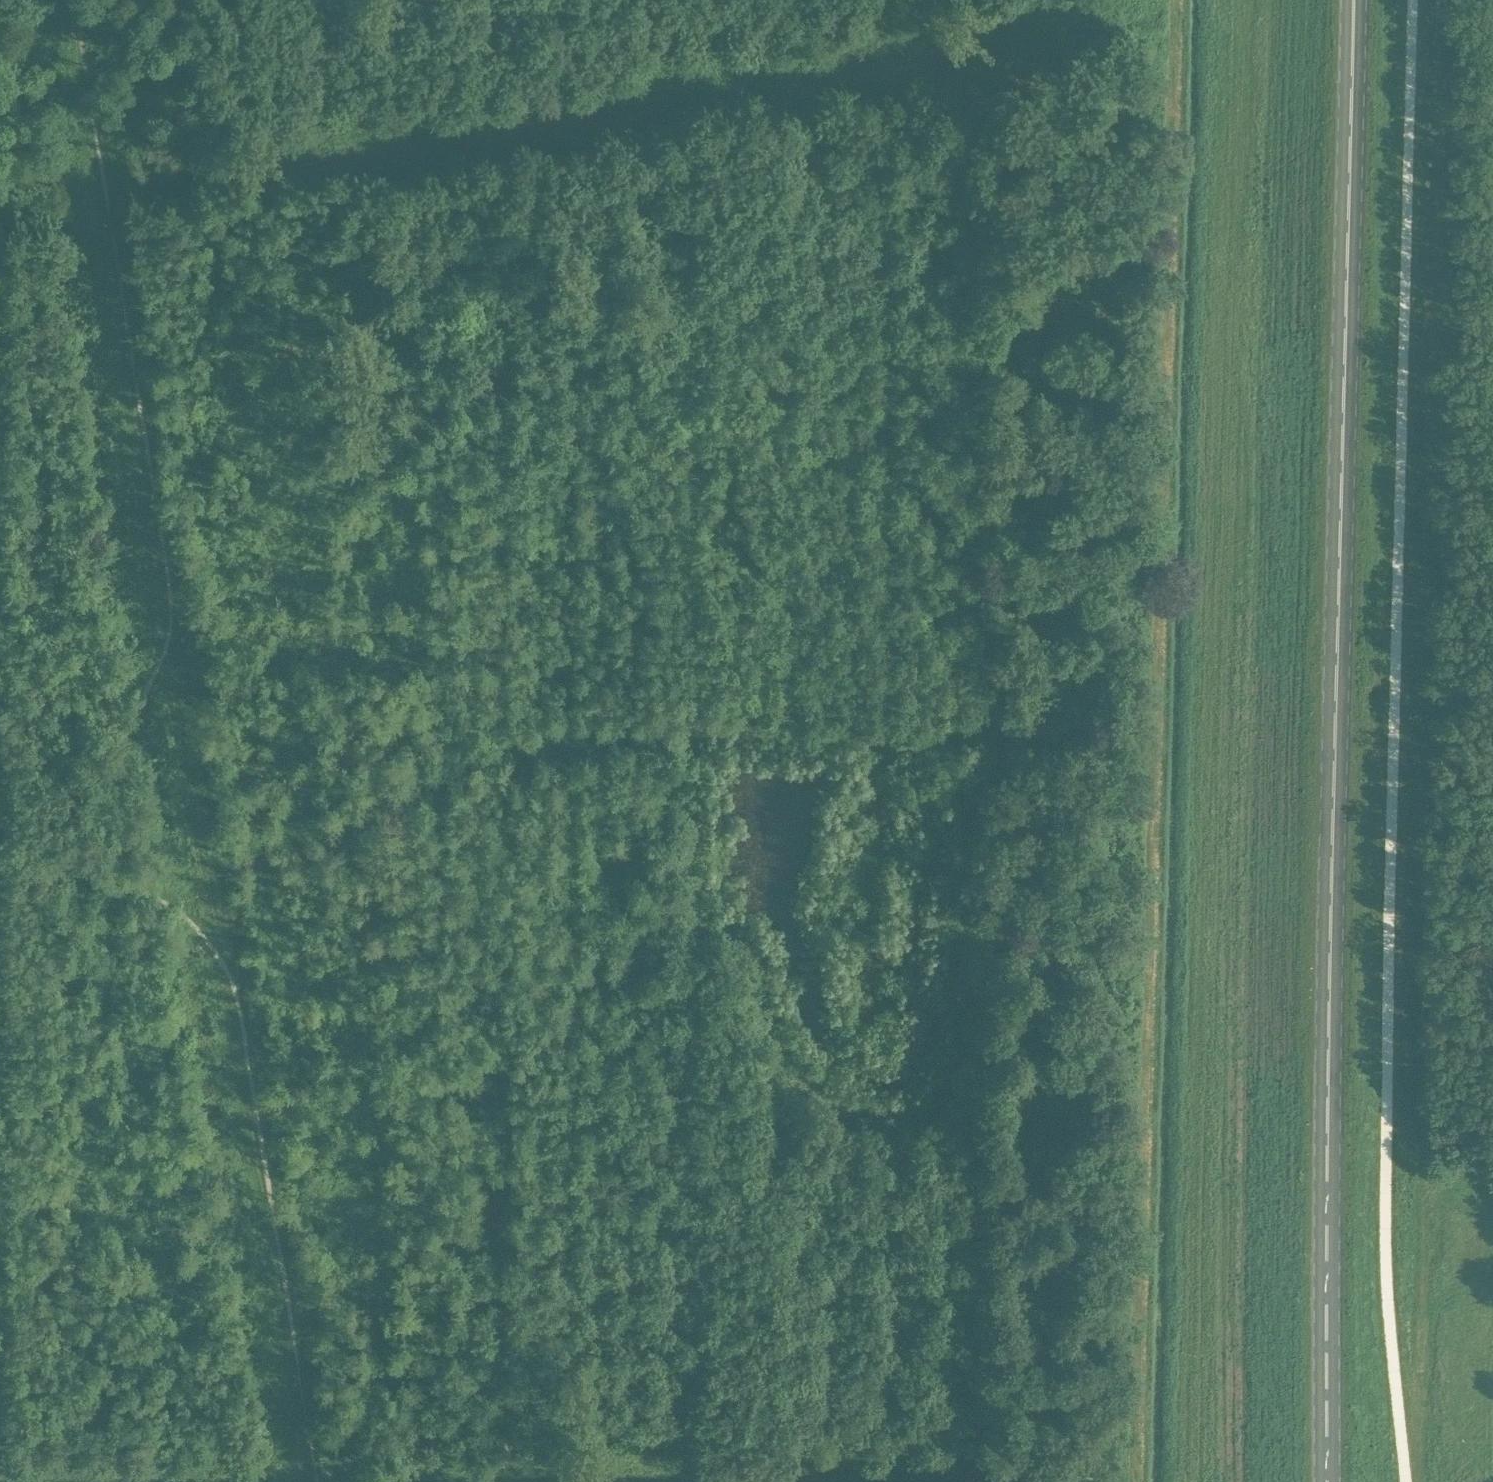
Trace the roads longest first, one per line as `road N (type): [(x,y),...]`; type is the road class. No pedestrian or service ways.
road 1 (primary): [(1328,1481),(1330,973),(1353,0)]

